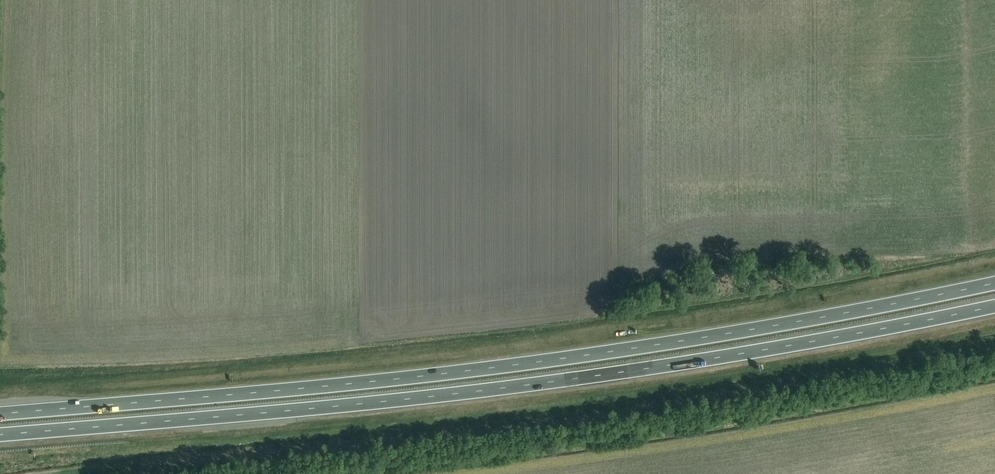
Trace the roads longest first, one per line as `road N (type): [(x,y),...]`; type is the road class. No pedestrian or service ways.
road 1 (trunk): [(994,283),(516,365),(0,414)]
road 2 (trunk): [(0,434),(522,387),(994,307)]

